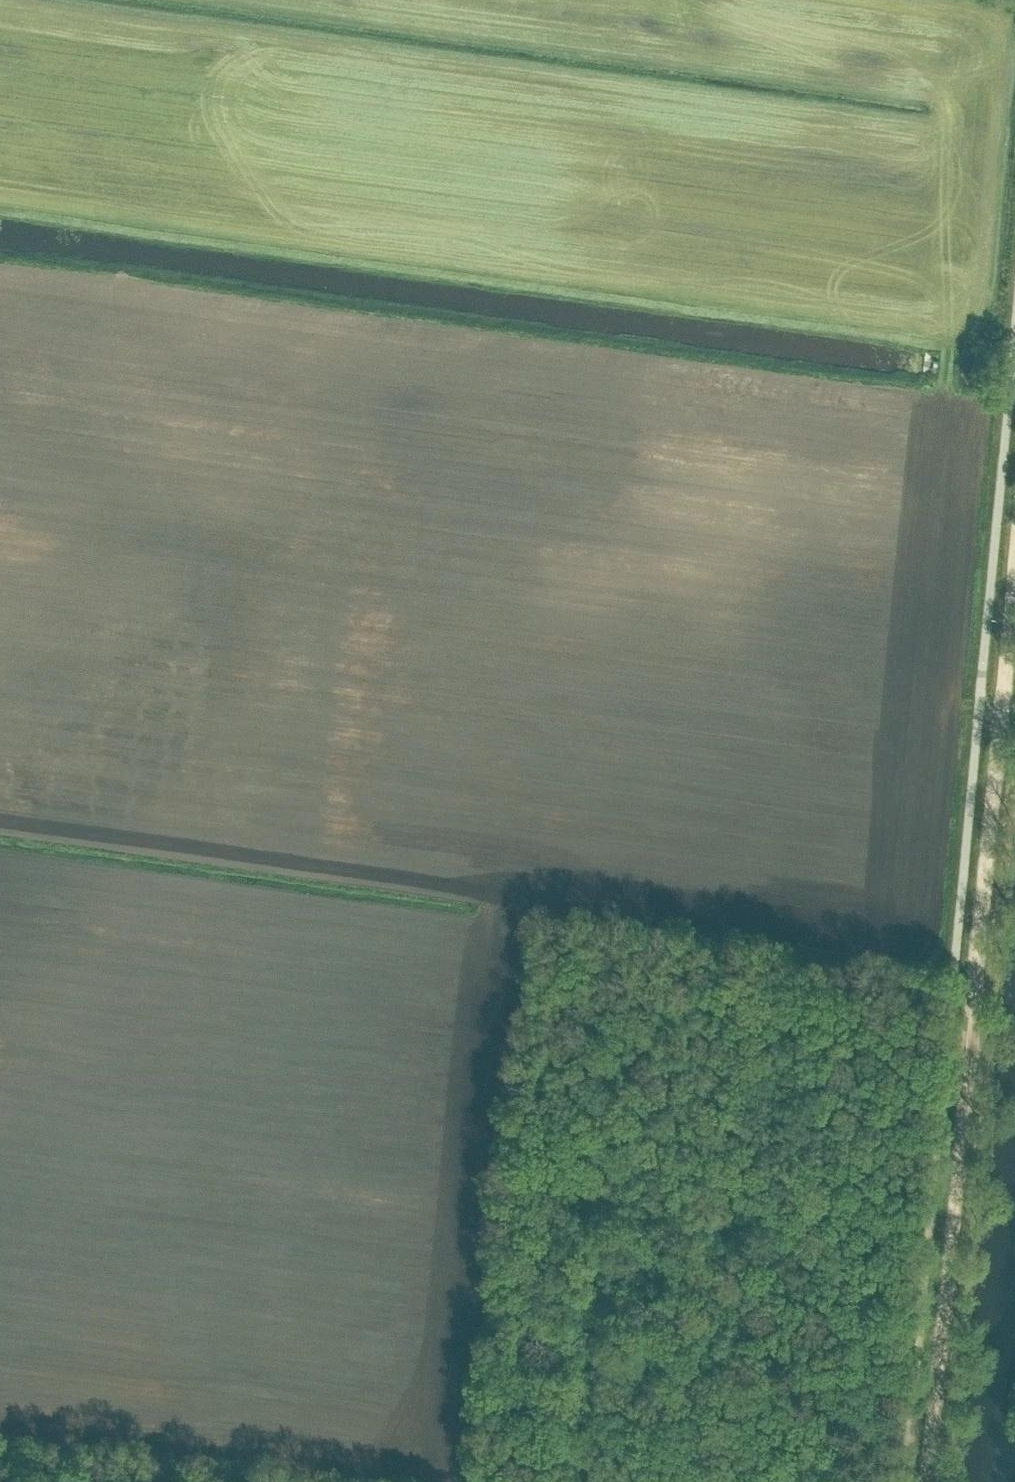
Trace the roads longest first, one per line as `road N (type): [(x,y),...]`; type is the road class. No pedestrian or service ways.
road 1 (track): [(1014,571),(926,1481)]

